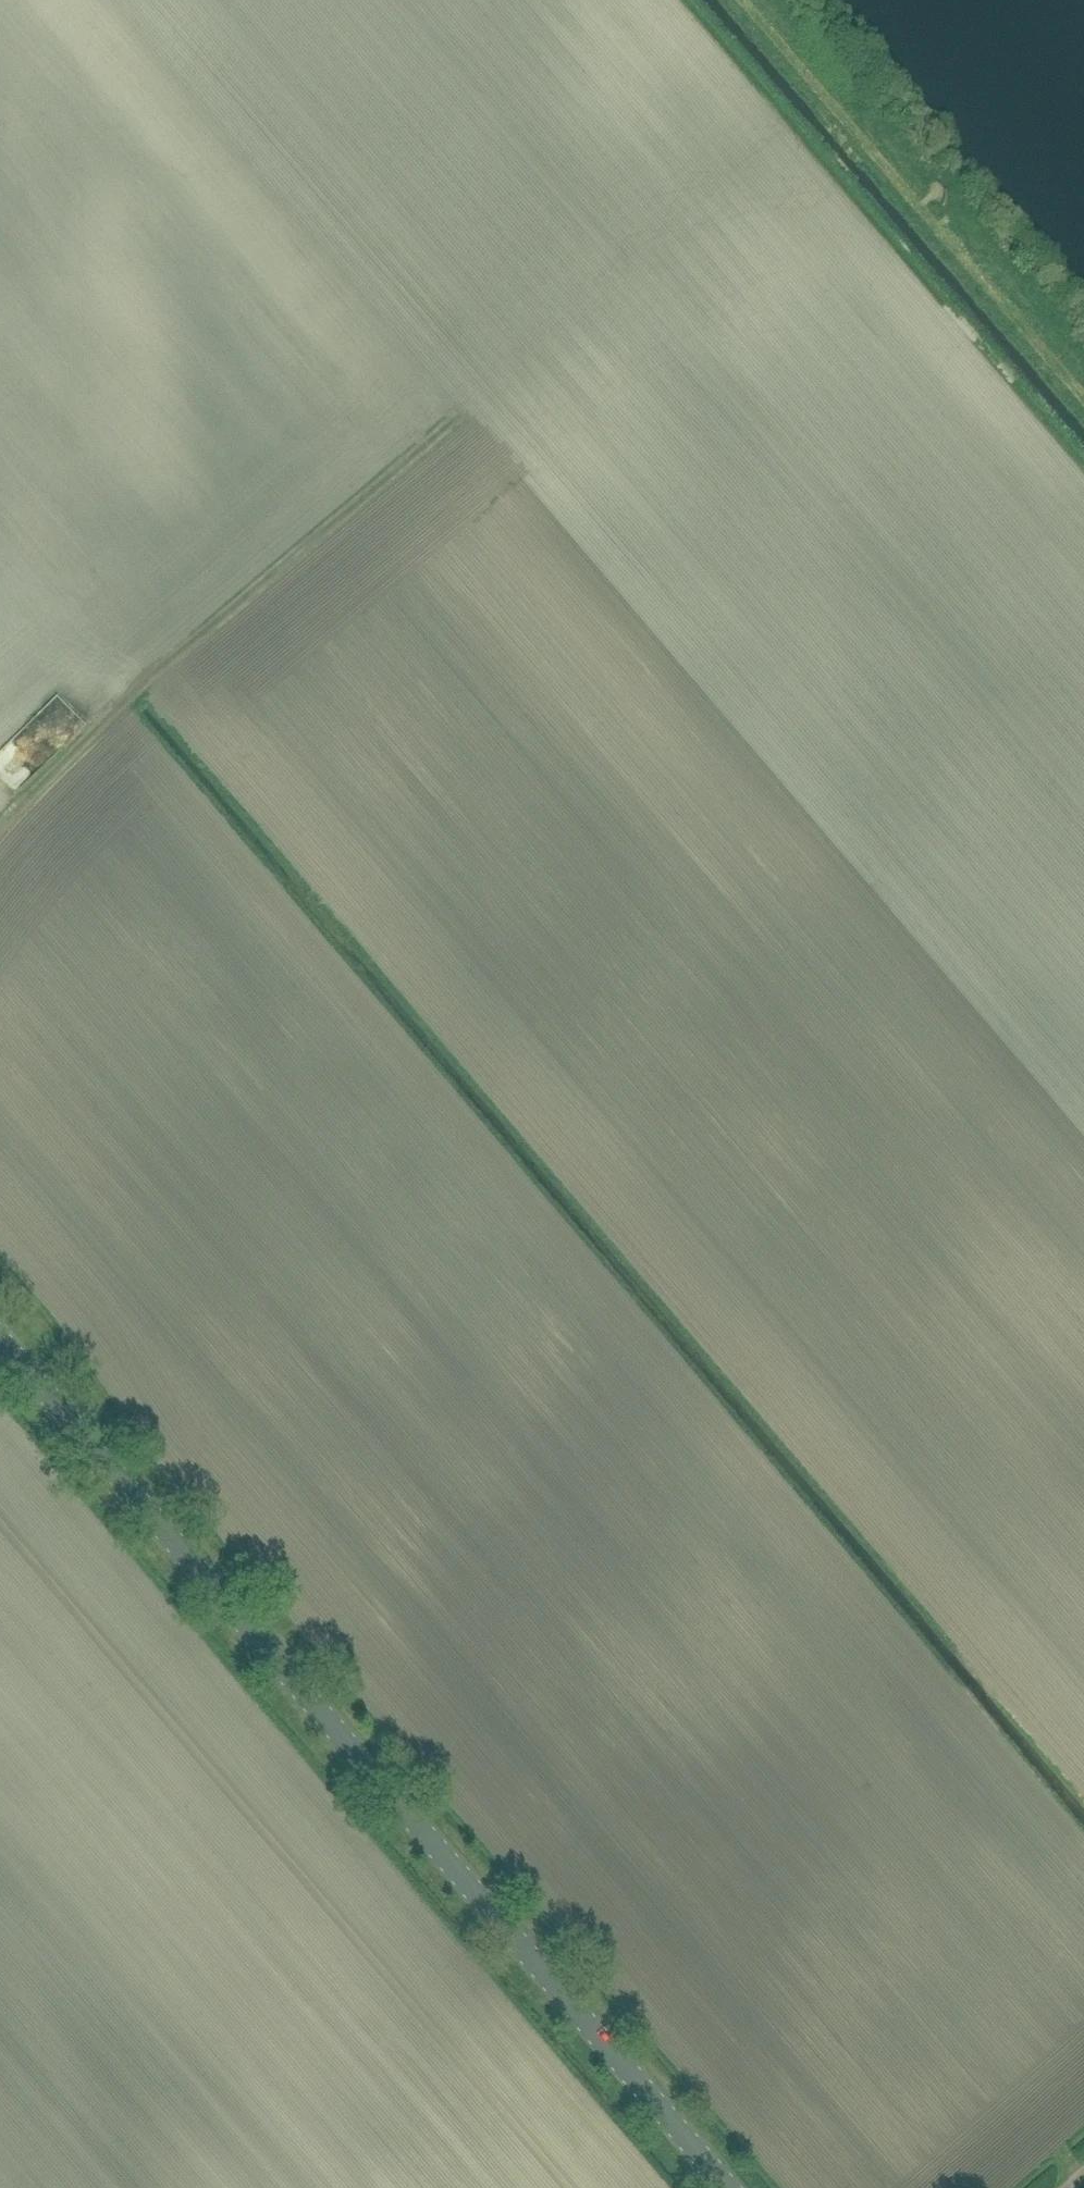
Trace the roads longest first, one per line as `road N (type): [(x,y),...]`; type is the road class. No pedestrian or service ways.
road 1 (tertiary): [(726,2187),(0,1343)]

